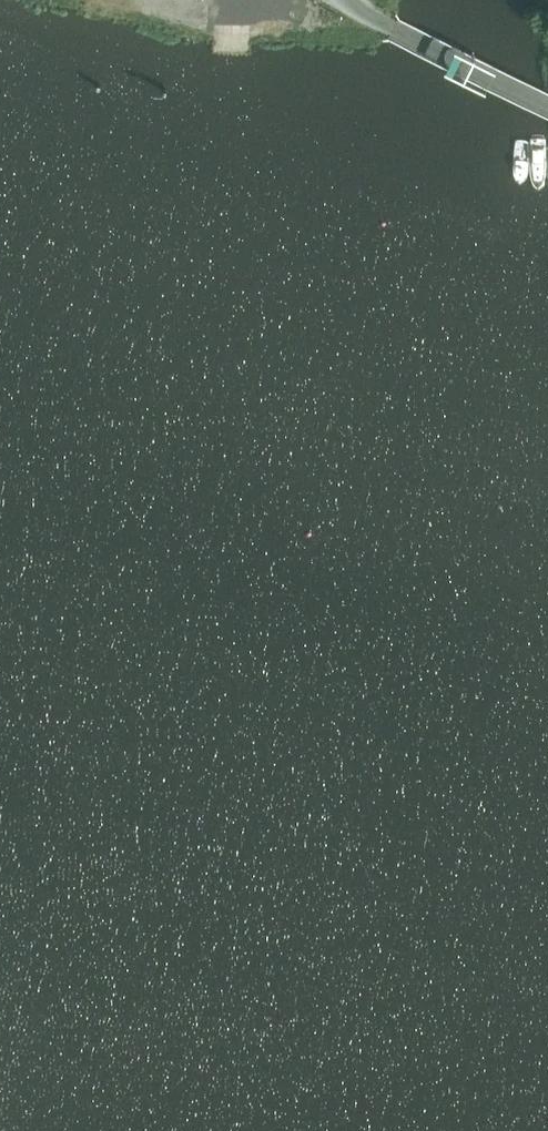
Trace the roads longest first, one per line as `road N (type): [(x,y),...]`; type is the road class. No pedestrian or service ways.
road 1 (unclassified): [(345,0),(547,101)]

